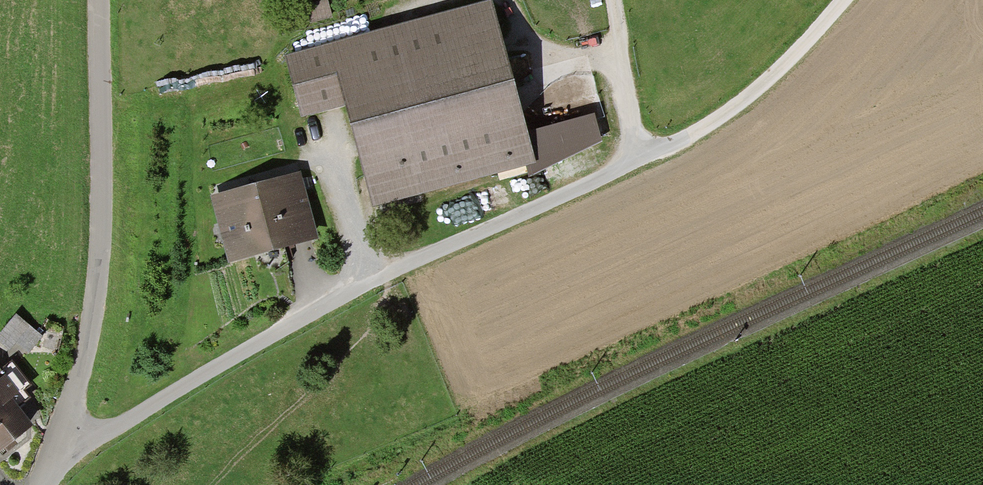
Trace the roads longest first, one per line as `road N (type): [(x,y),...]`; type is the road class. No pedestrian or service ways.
road 1 (residential): [(60,444),(117,427),(272,333),(642,155)]
road 2 (residential): [(97,0),(91,308),(60,444)]
road 3 (track): [(642,155),(745,93),(839,0)]
road 4 (track): [(642,155),(616,0)]

